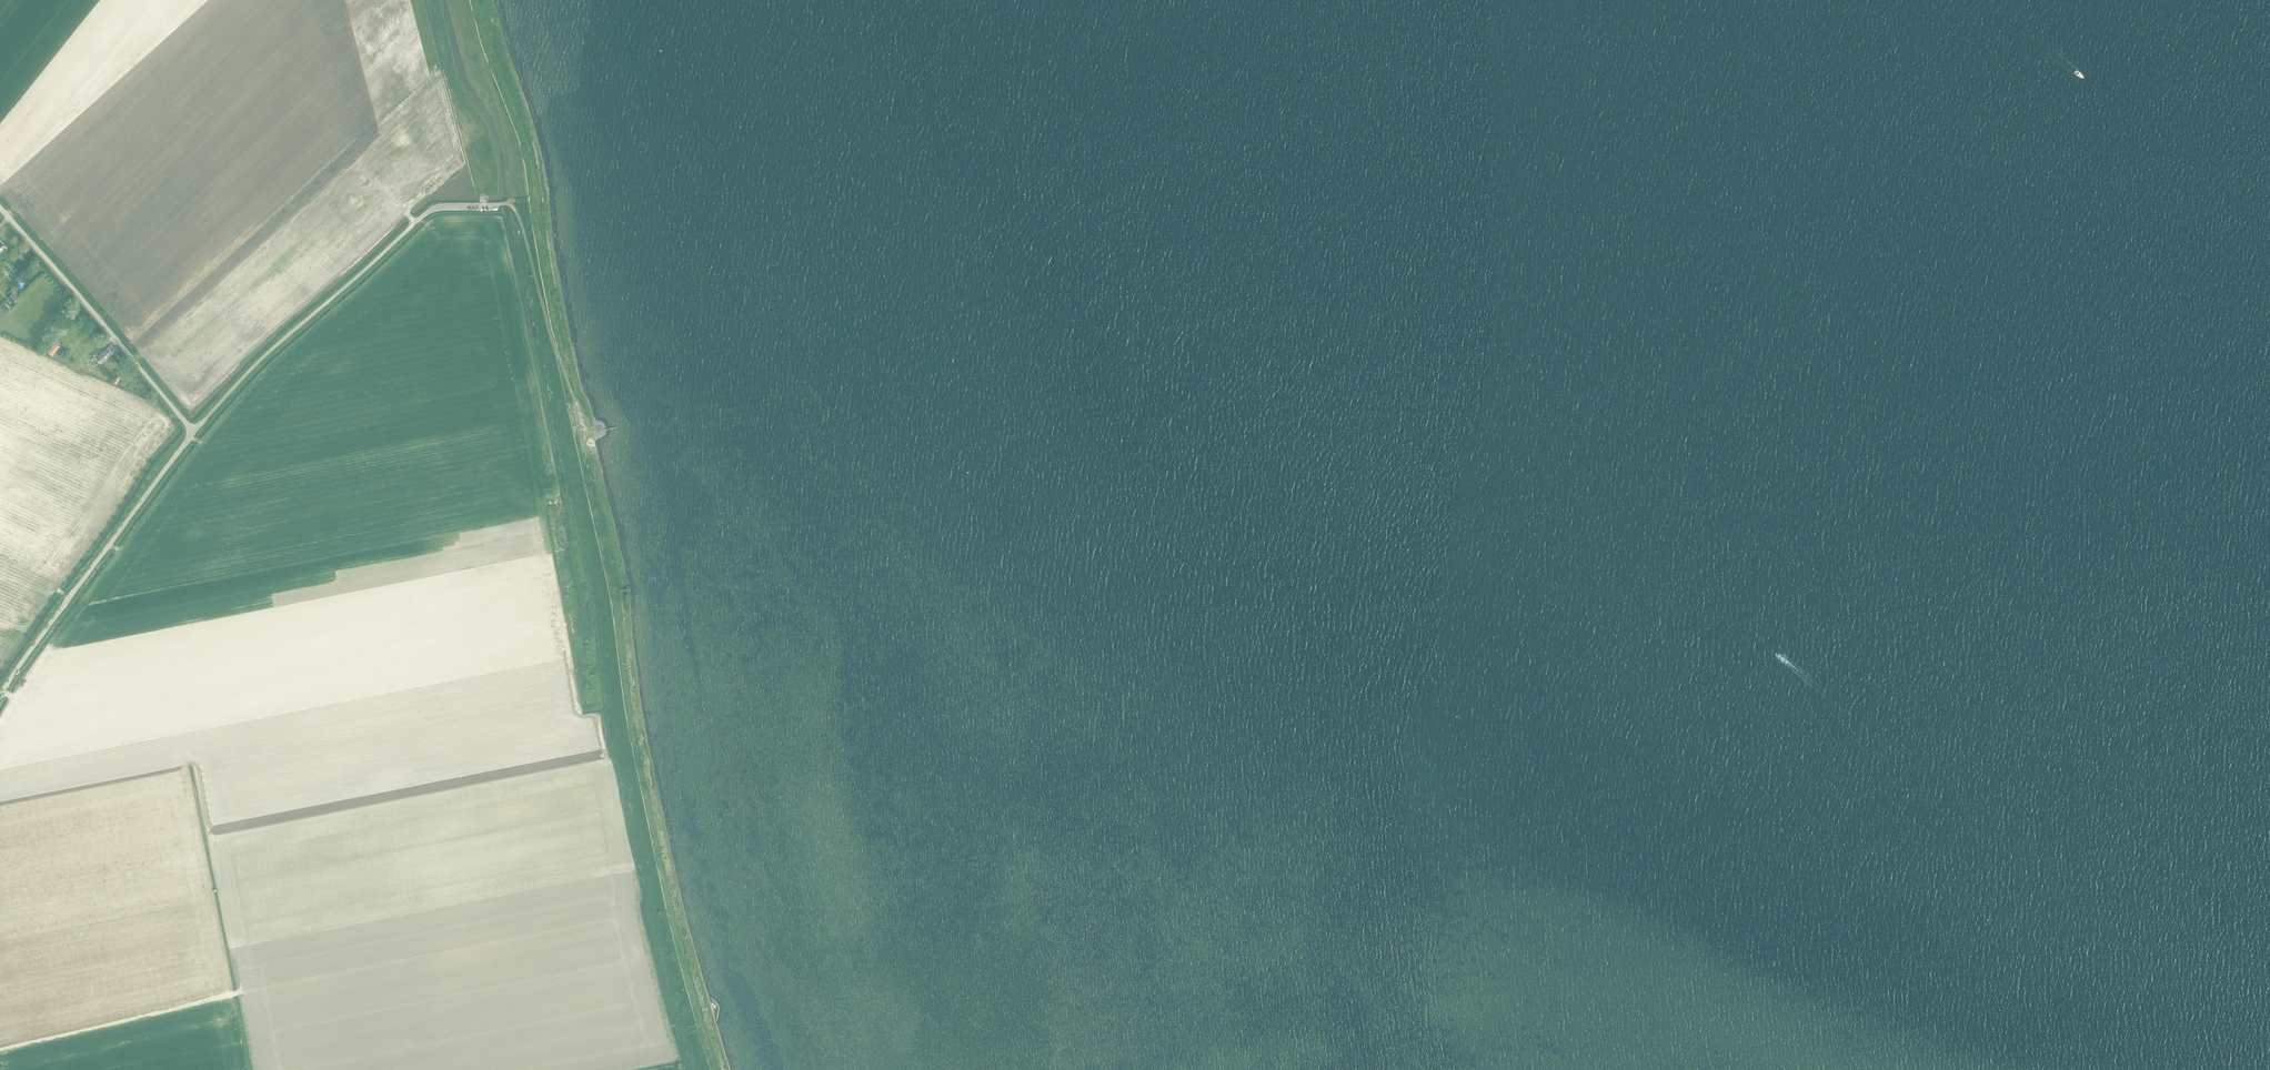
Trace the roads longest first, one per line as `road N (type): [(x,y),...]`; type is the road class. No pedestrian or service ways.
road 1 (unclassified): [(193,432),(289,330),(437,204),(501,204),(519,212),(571,382)]
road 2 (unclassified): [(0,693),(193,432)]
road 3 (unclassified): [(193,432),(0,208)]
road 4 (track): [(451,192),(493,192),(494,156),(453,82),(433,0)]

